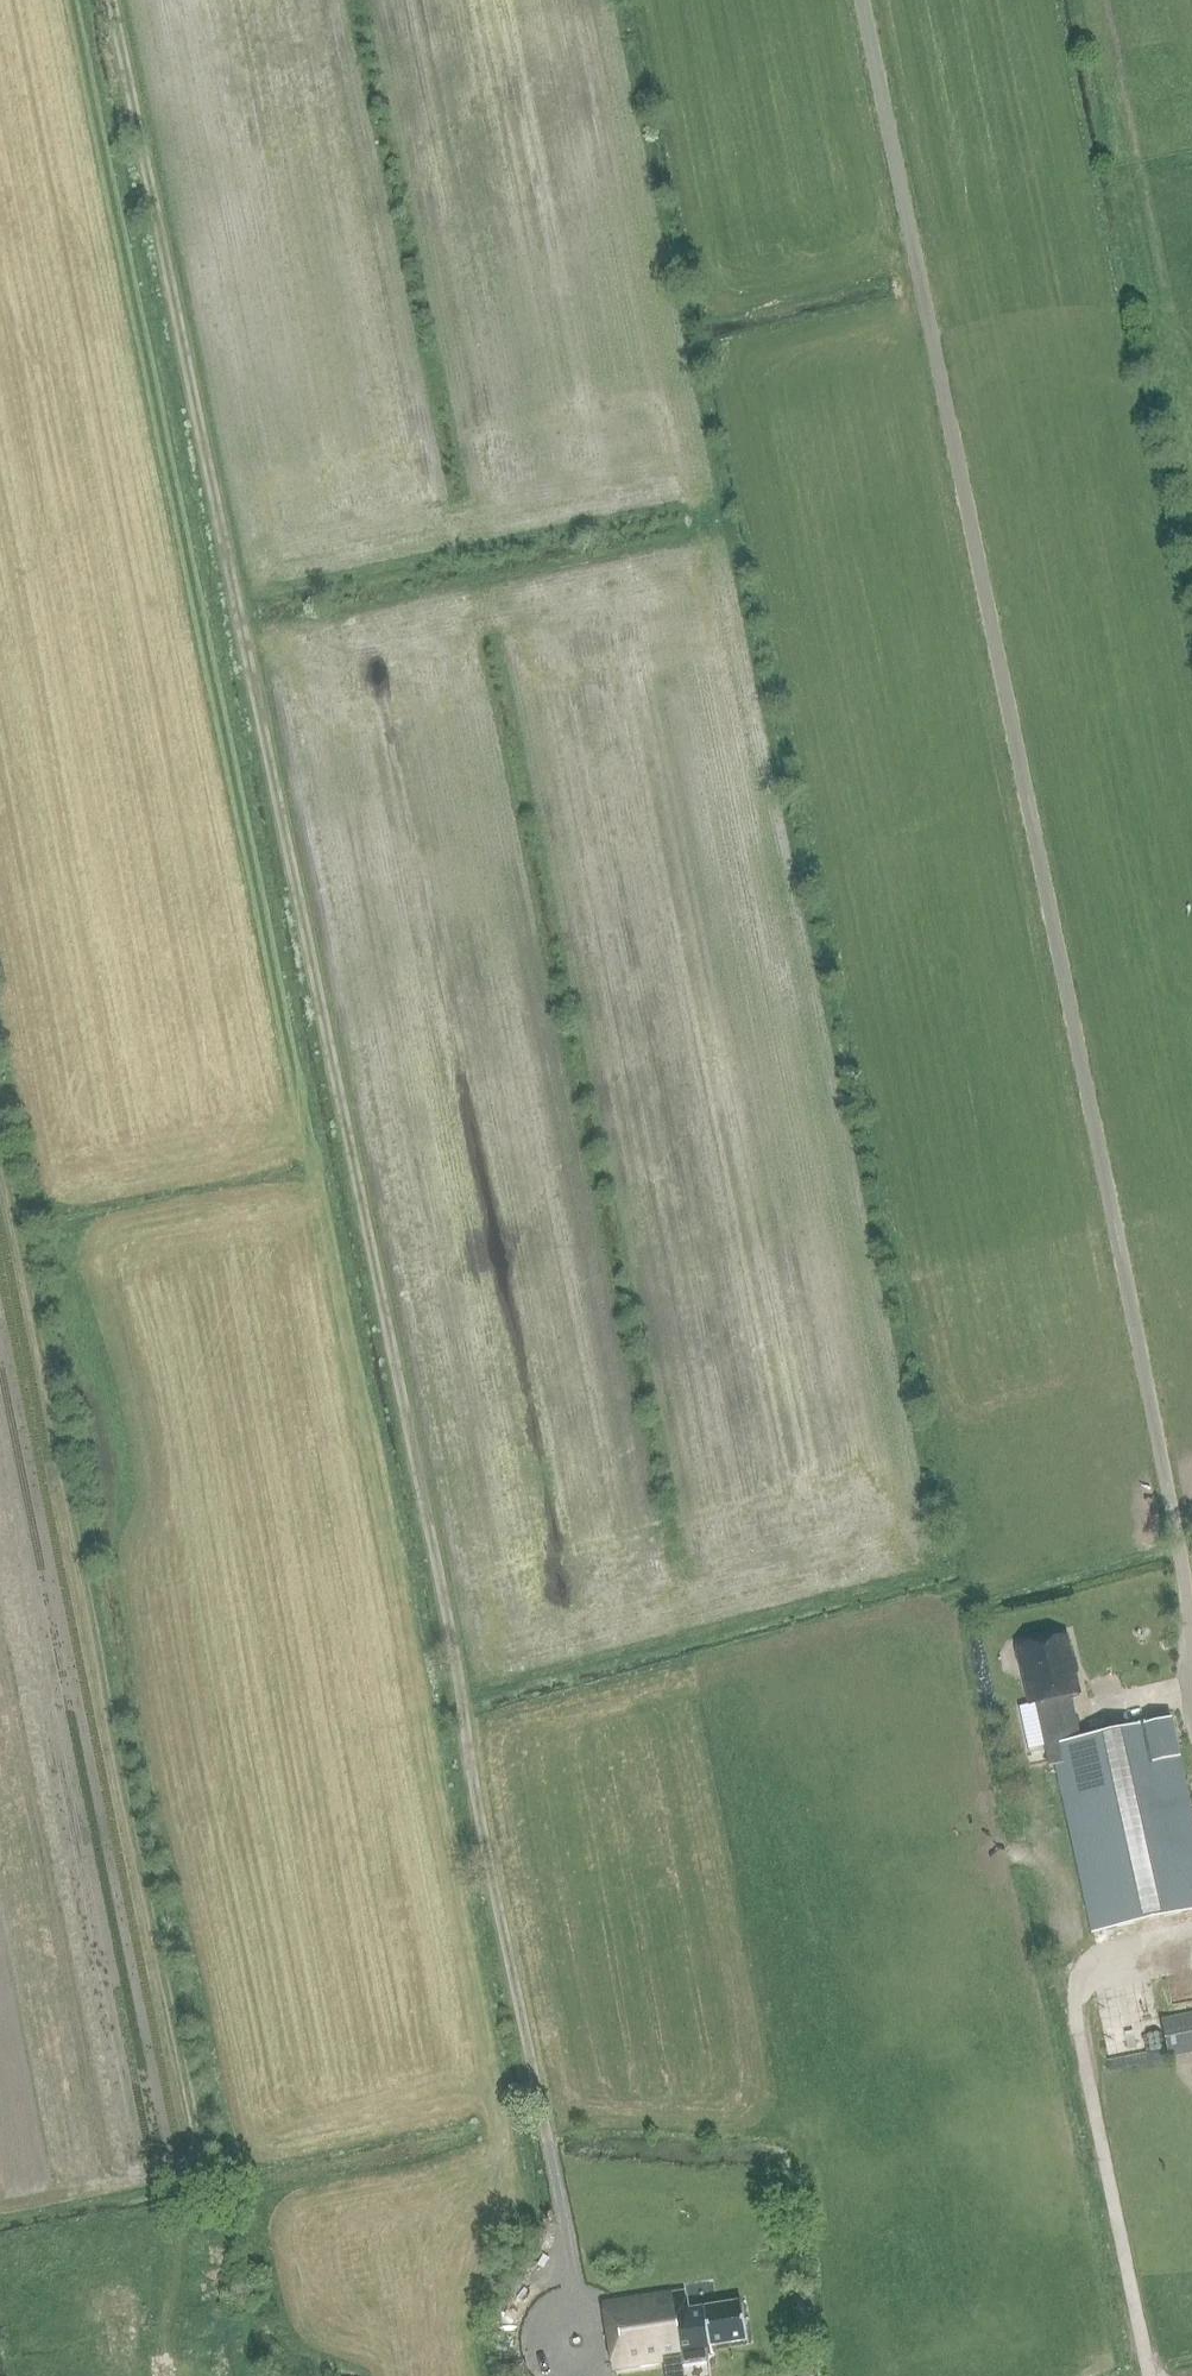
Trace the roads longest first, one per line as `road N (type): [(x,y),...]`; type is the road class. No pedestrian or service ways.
road 1 (track): [(113,0),(451,1650),(467,1768),(566,2261)]
road 2 (track): [(0,1147),(214,2228)]

